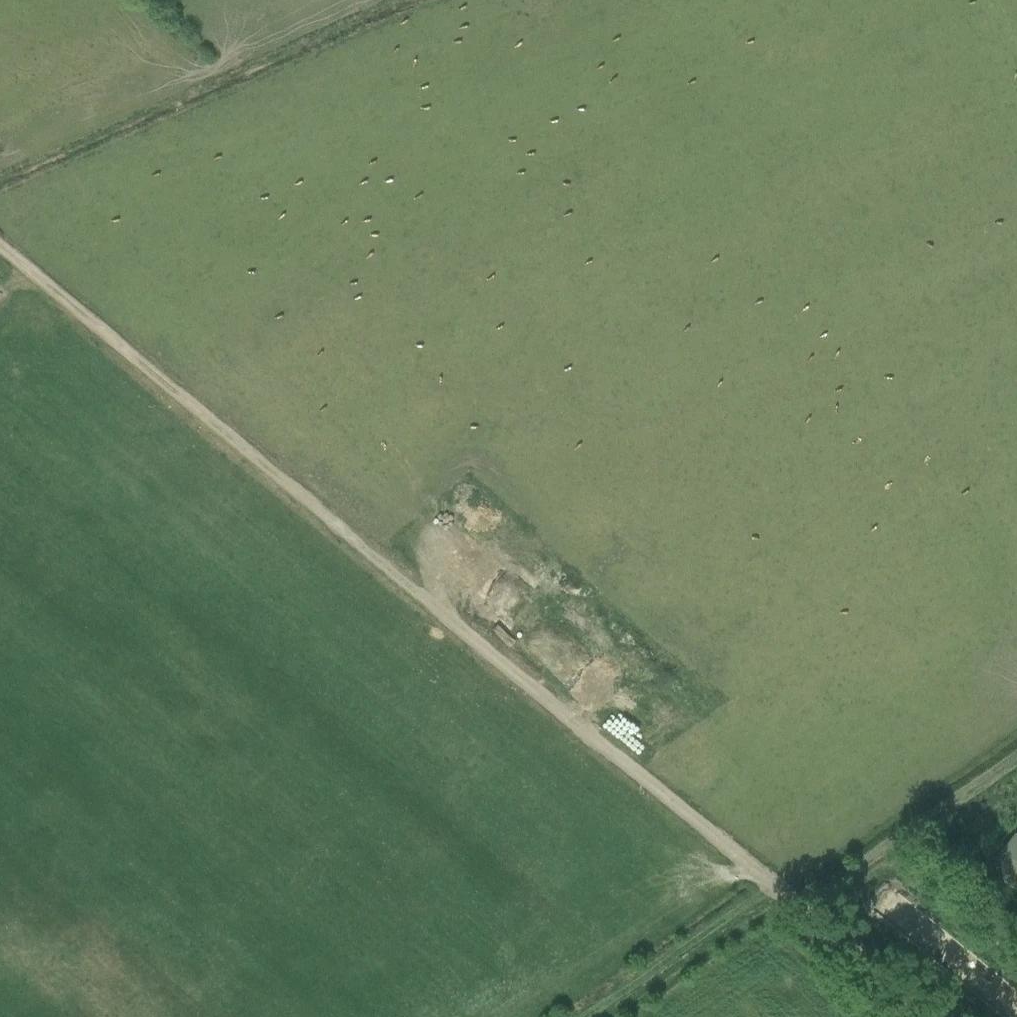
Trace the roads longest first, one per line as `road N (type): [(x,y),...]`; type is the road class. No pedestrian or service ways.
road 1 (track): [(934,1016),(0,255)]
road 2 (track): [(768,882),(583,1016)]

